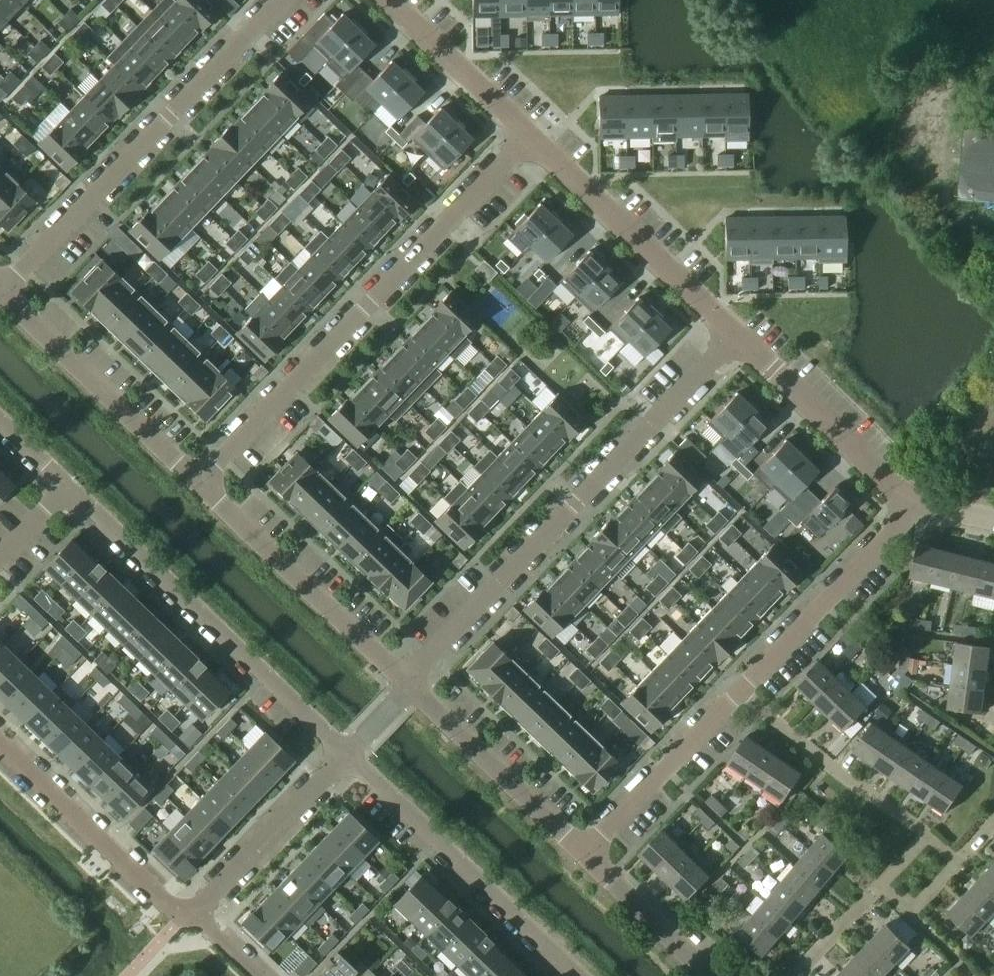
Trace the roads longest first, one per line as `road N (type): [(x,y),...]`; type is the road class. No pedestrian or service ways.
road 1 (residential): [(200,483),(528,135)]
road 2 (residential): [(406,680),(736,335)]
road 3 (residential): [(0,290),(279,0)]
road 4 (residential): [(67,484),(344,758)]
road 5 (residential): [(344,758),(583,975)]
road 6 (residential): [(736,335),(528,135)]
road 7 (residential): [(406,680),(200,483)]
road 8 (residential): [(200,483),(0,290)]
road 9 (residential): [(741,691),(917,504)]
road 10 (residential): [(188,914),(169,905),(0,744)]
road 11 (residential): [(917,504),(736,335)]
road 12 (residential): [(584,853),(412,687)]
road 13 (residential): [(584,853),(741,691)]
road 14 (residential): [(920,828),(741,691)]
road 15 (residential): [(188,914),(344,758)]
road 16 (residential): [(528,135),(389,0)]
road 17 (residential): [(713,975),(584,853)]

